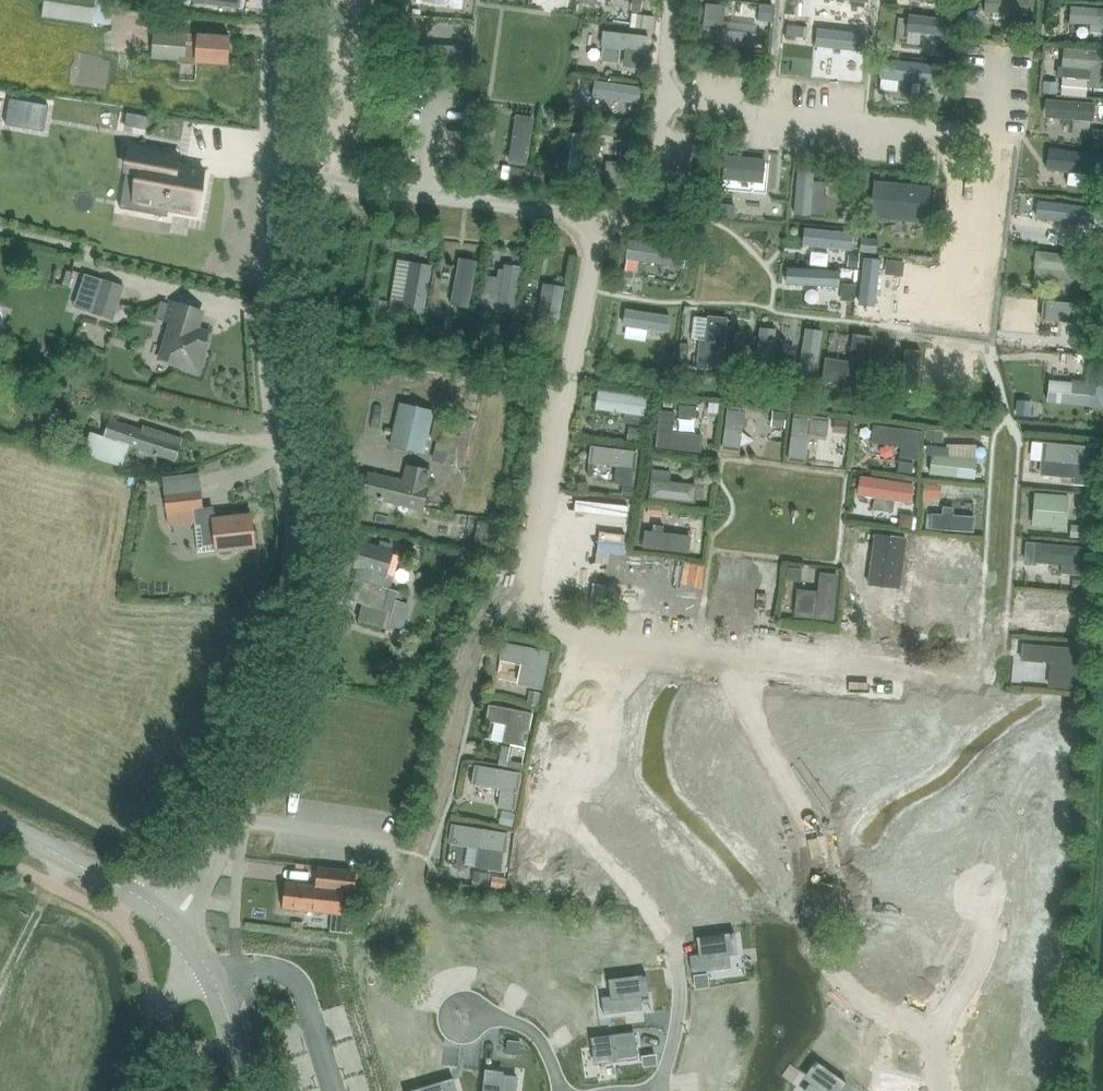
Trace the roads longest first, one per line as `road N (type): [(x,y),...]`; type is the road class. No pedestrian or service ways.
road 1 (residential): [(220,845),(278,663),(296,532),(273,356),(280,0)]
road 2 (tertiary): [(171,919),(0,821)]
road 3 (tertiary): [(250,1090),(208,966)]

